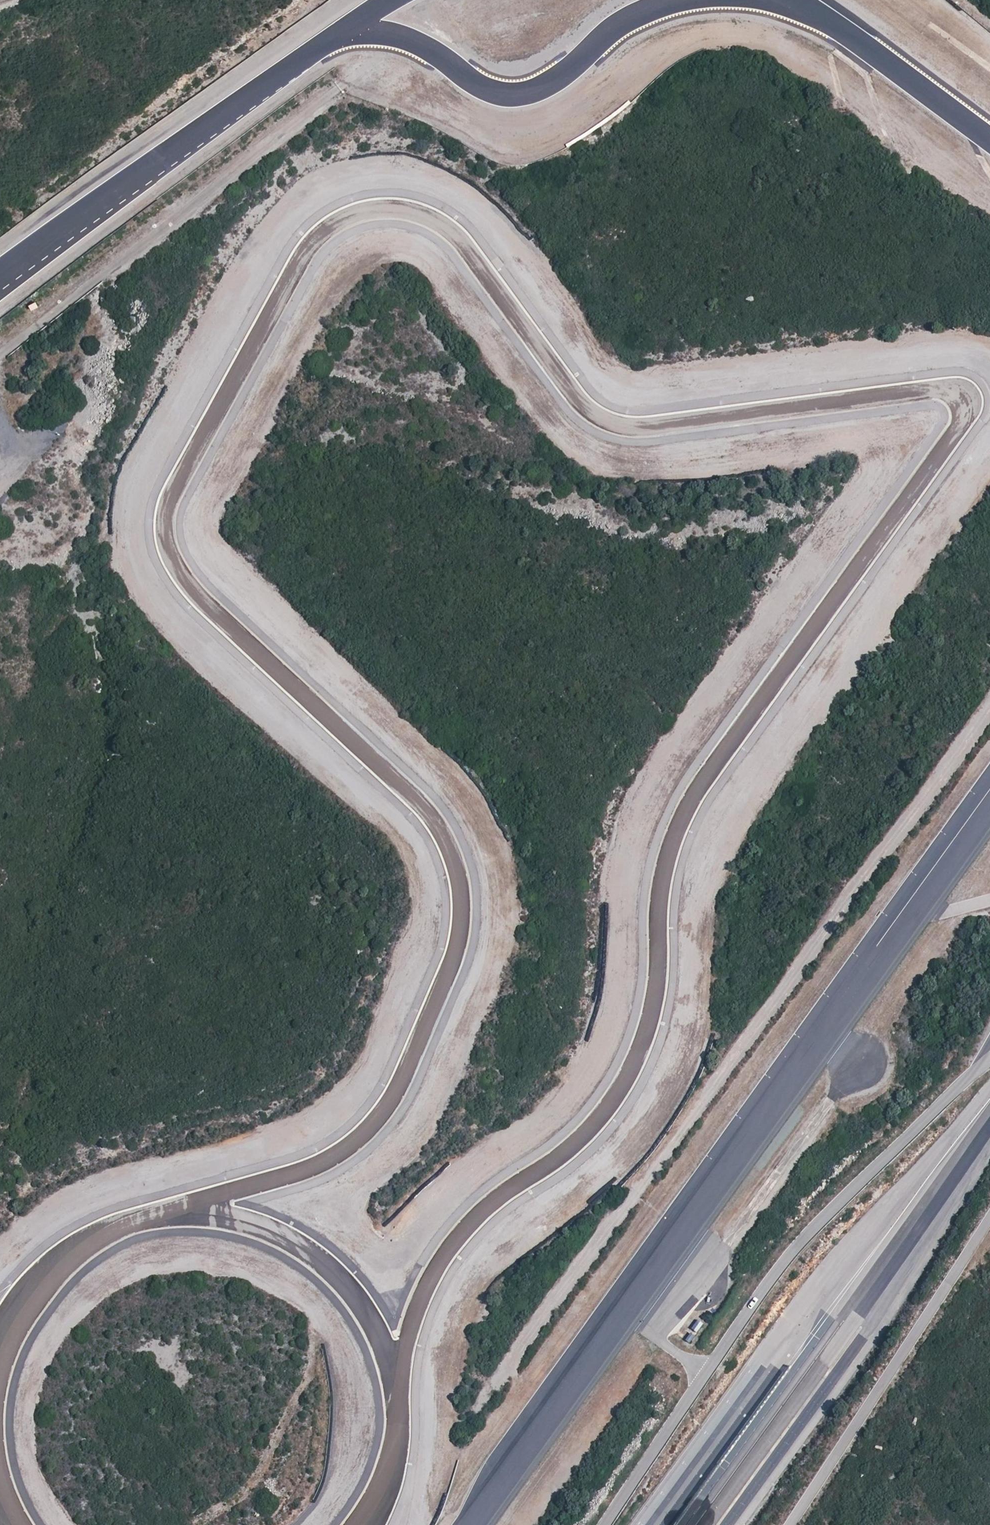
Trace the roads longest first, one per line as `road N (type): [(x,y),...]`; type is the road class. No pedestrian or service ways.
road 1 (track): [(497,1385),(989,708)]
road 2 (track): [(0,355),(342,84)]

